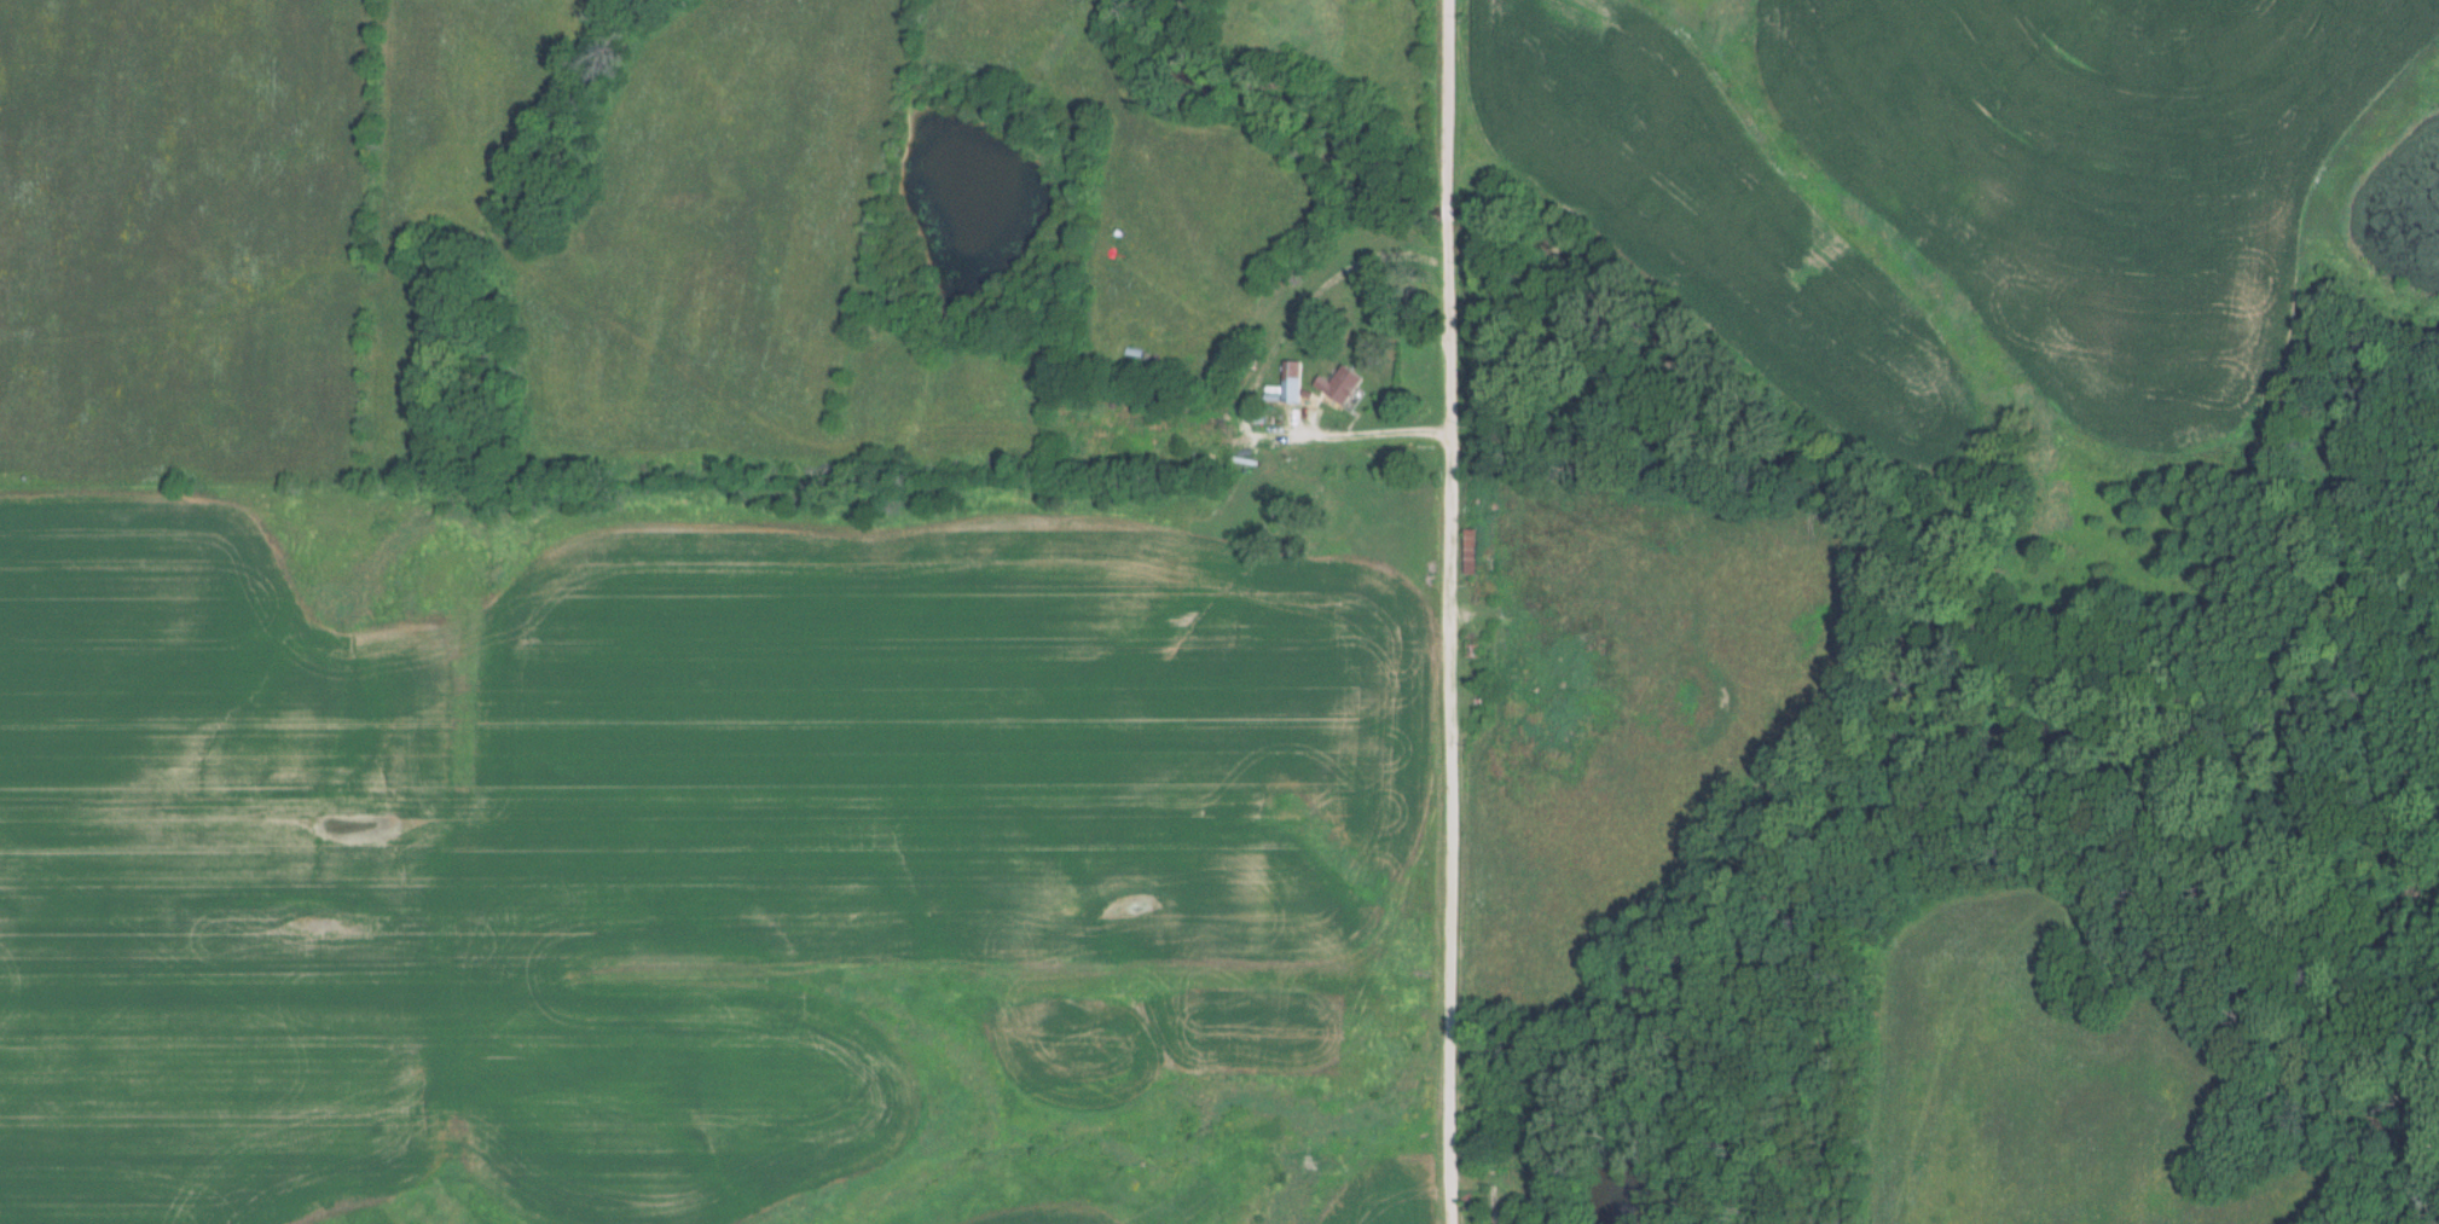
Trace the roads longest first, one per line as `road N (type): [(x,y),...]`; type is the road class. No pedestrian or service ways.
road 1 (residential): [(1436,1223),(1419,245),(1423,0)]

